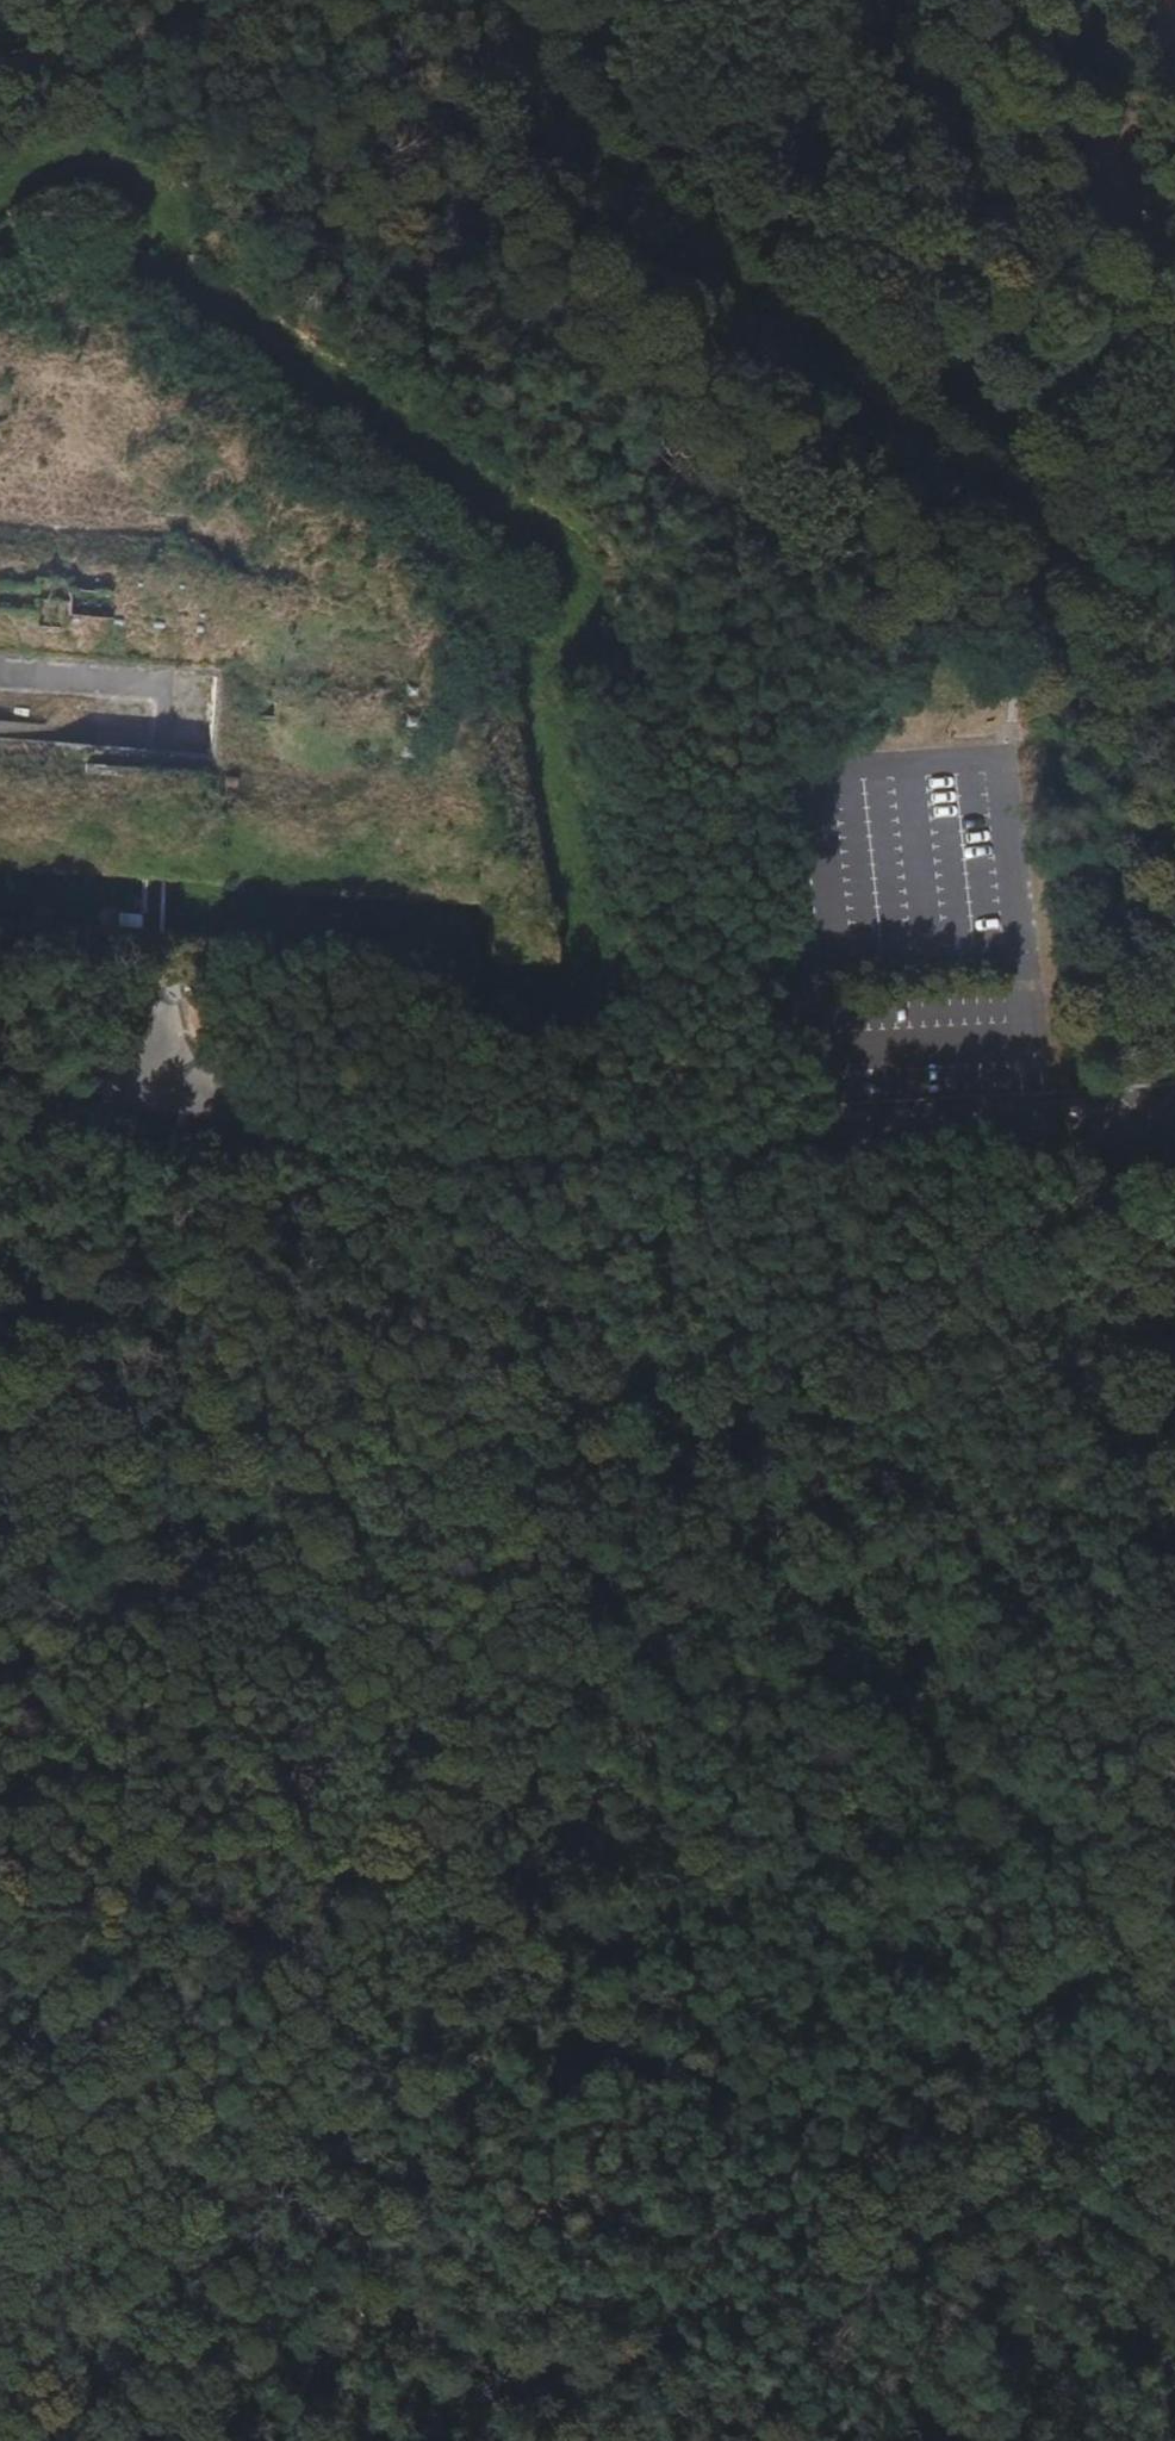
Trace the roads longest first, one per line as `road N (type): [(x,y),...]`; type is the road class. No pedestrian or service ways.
road 1 (unclassified): [(1174,1110),(518,1166),(283,1148),(173,1112)]
road 2 (unclassified): [(145,752),(173,1112)]

